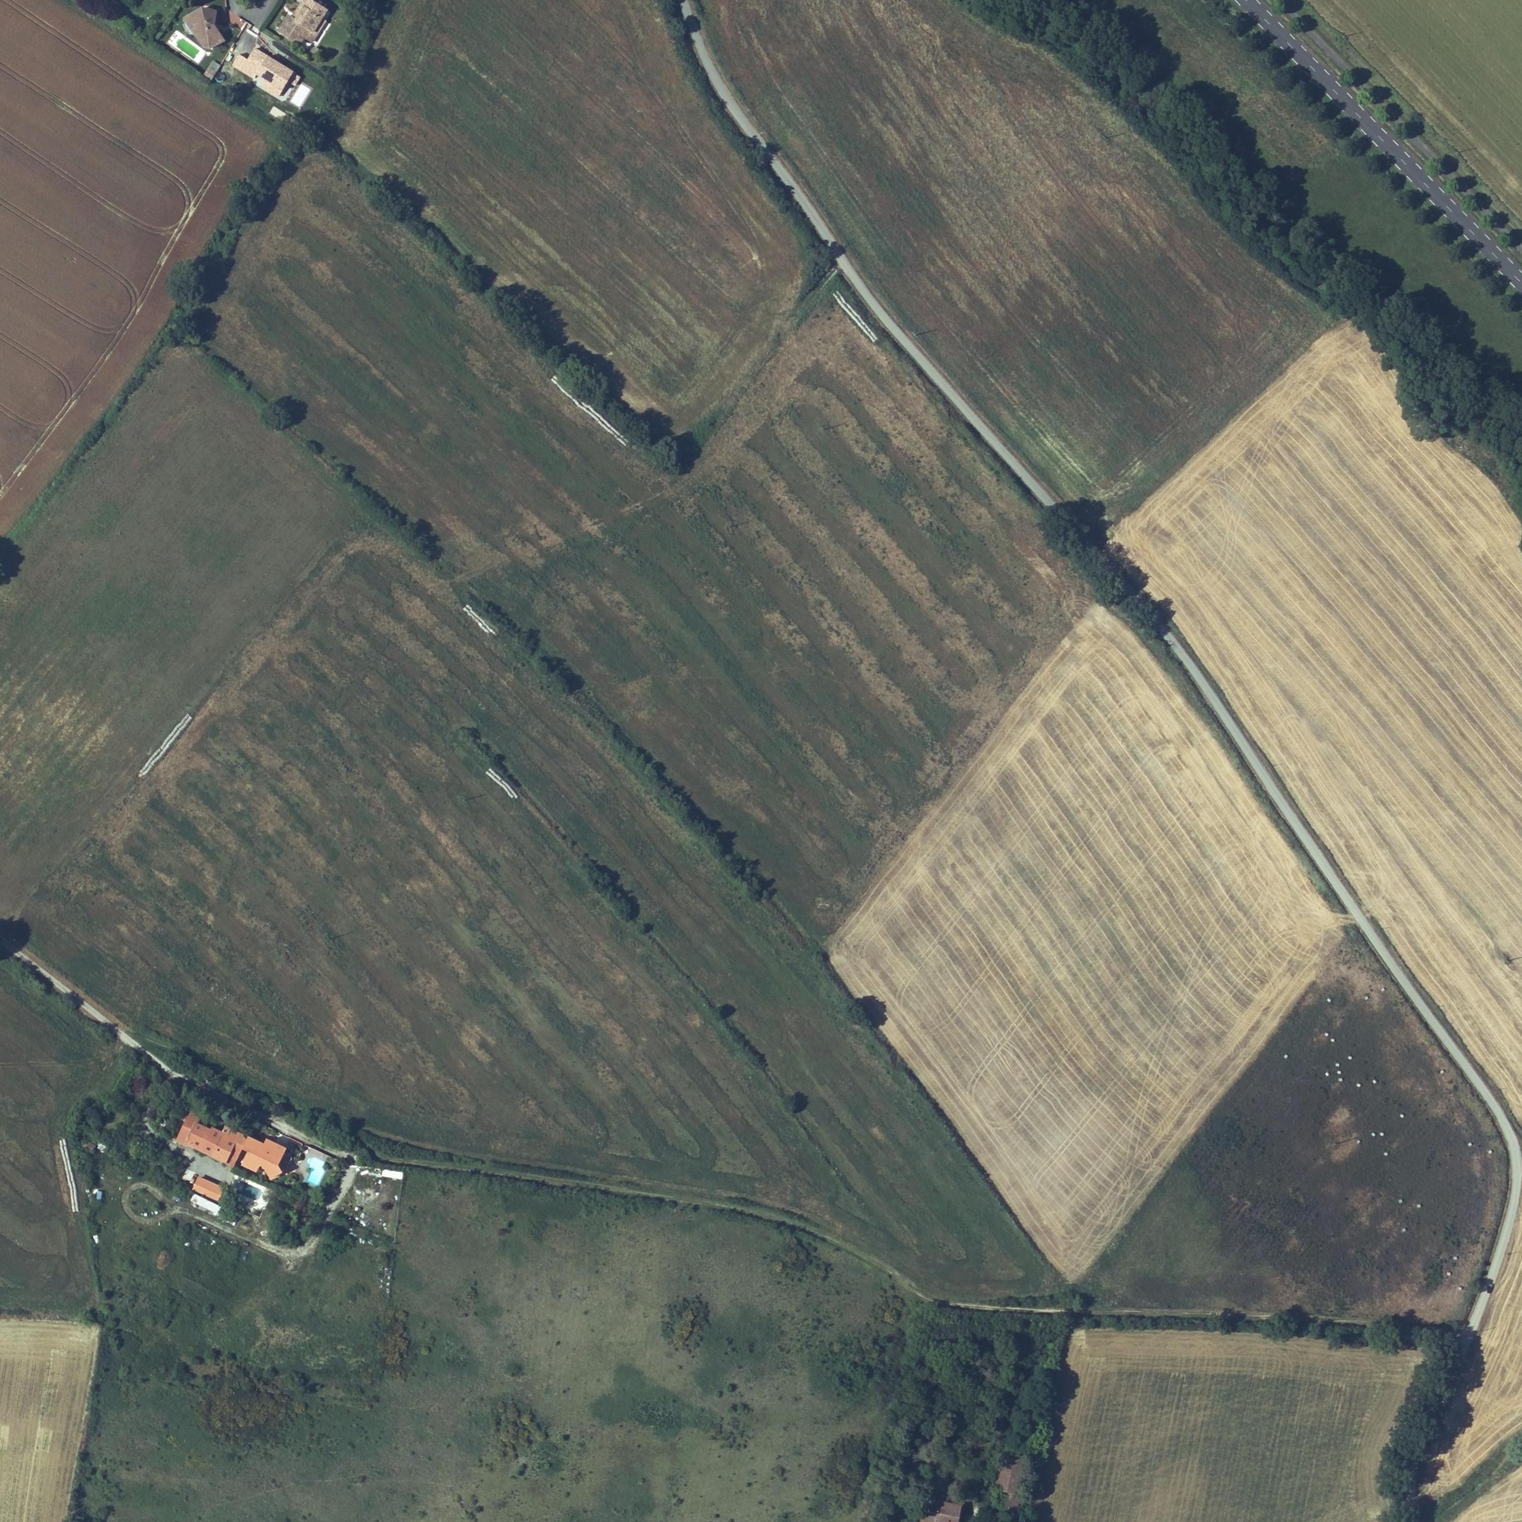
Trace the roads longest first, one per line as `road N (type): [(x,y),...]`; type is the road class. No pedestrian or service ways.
road 1 (unclassified): [(1417,1521),(1411,1494),(1418,1440),(1470,1334),(1517,1189),(1503,1119),(1163,628),(844,264),(726,96),(683,0)]
road 2 (track): [(126,1037),(158,1042),(356,1137),(373,1154),(744,1204),(851,1243),(935,1298),(1470,1334)]
road 3 (tertiary): [(1521,281),(1248,0)]
road 4 (unclassified): [(0,936),(169,1068),(290,1130)]

